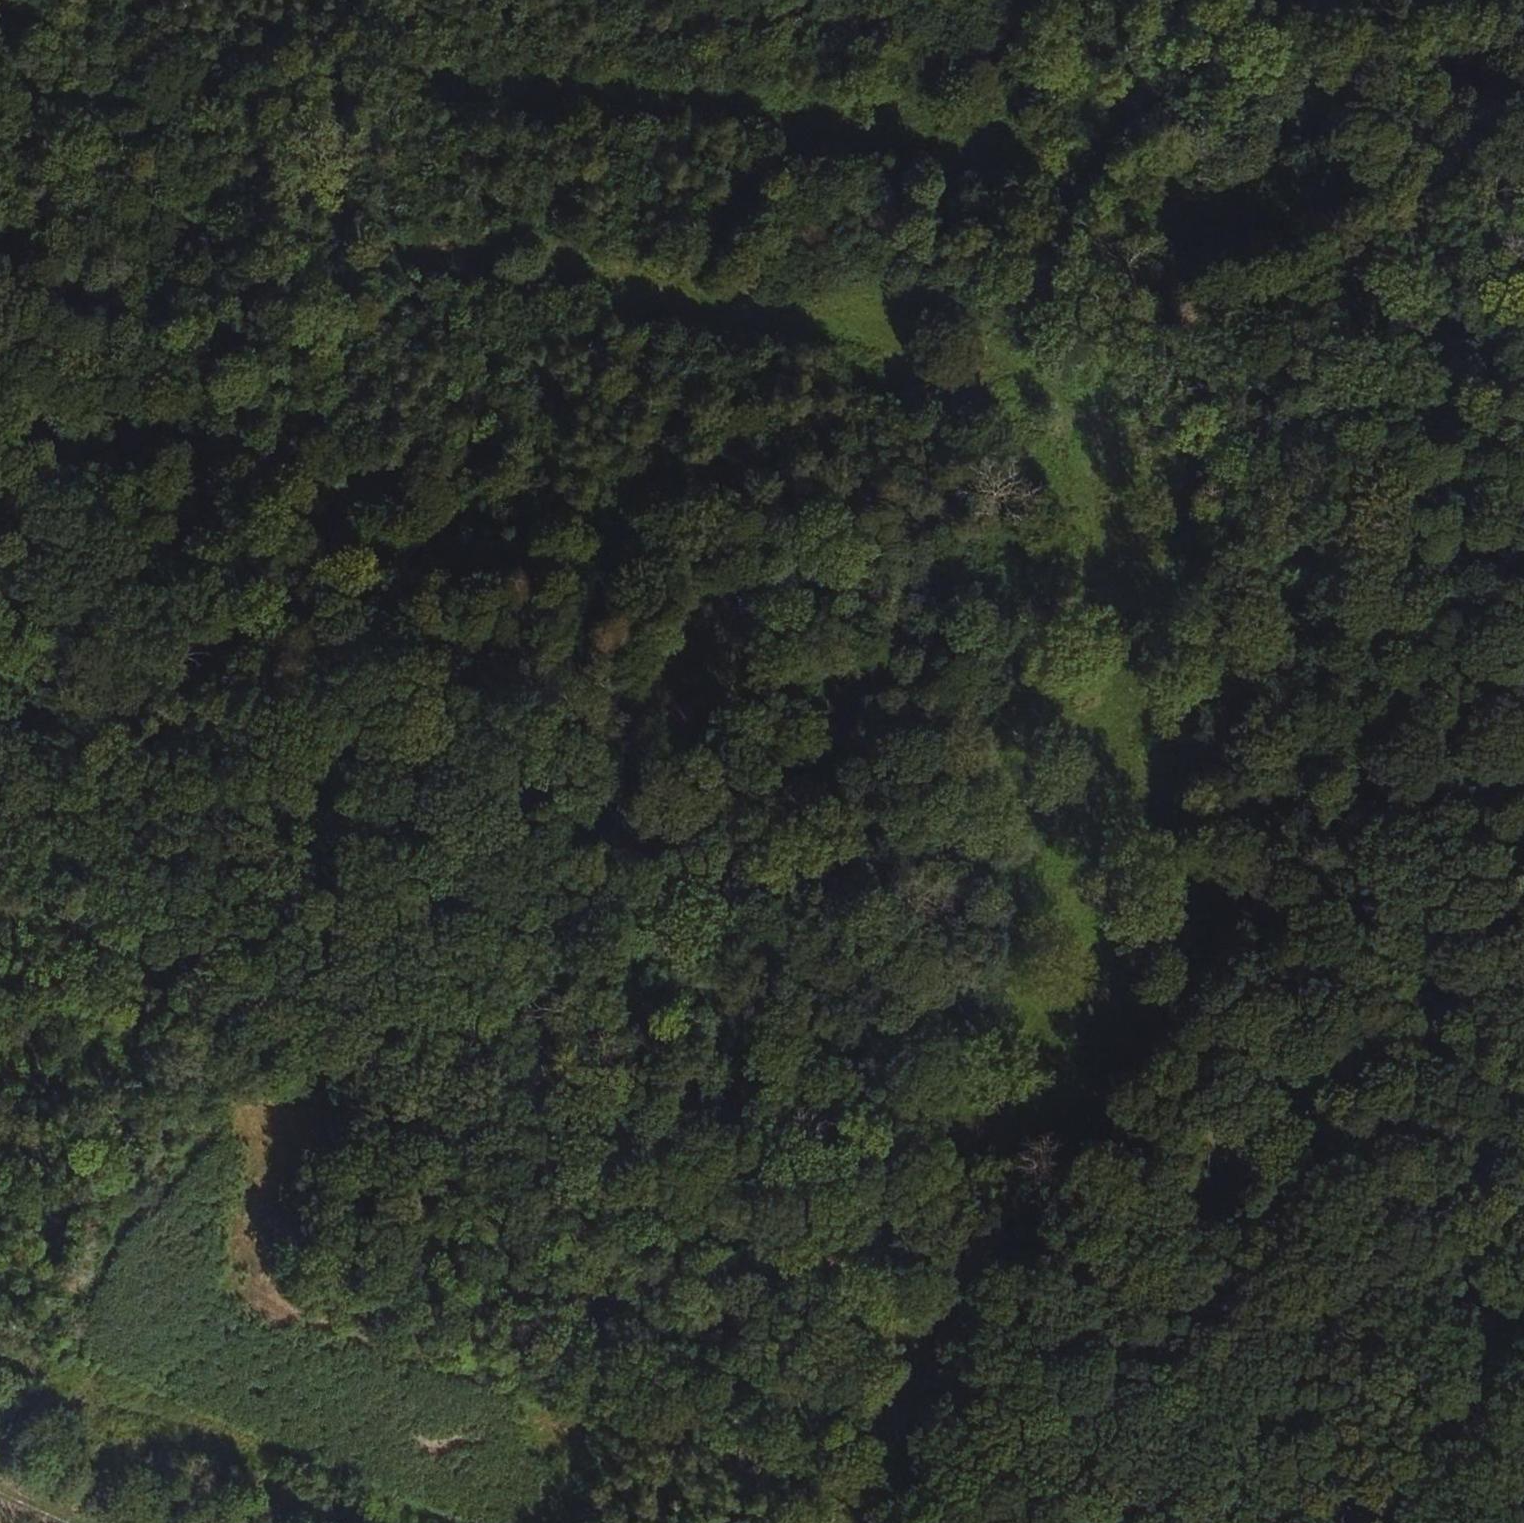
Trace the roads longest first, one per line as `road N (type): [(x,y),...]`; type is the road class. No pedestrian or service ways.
road 1 (track): [(0,897),(180,986),(414,1084),(787,1299),(908,1307),(1002,1332),(1122,1317),(1399,1335),(1523,1320)]
road 2 (track): [(0,226),(54,198),(143,0)]

